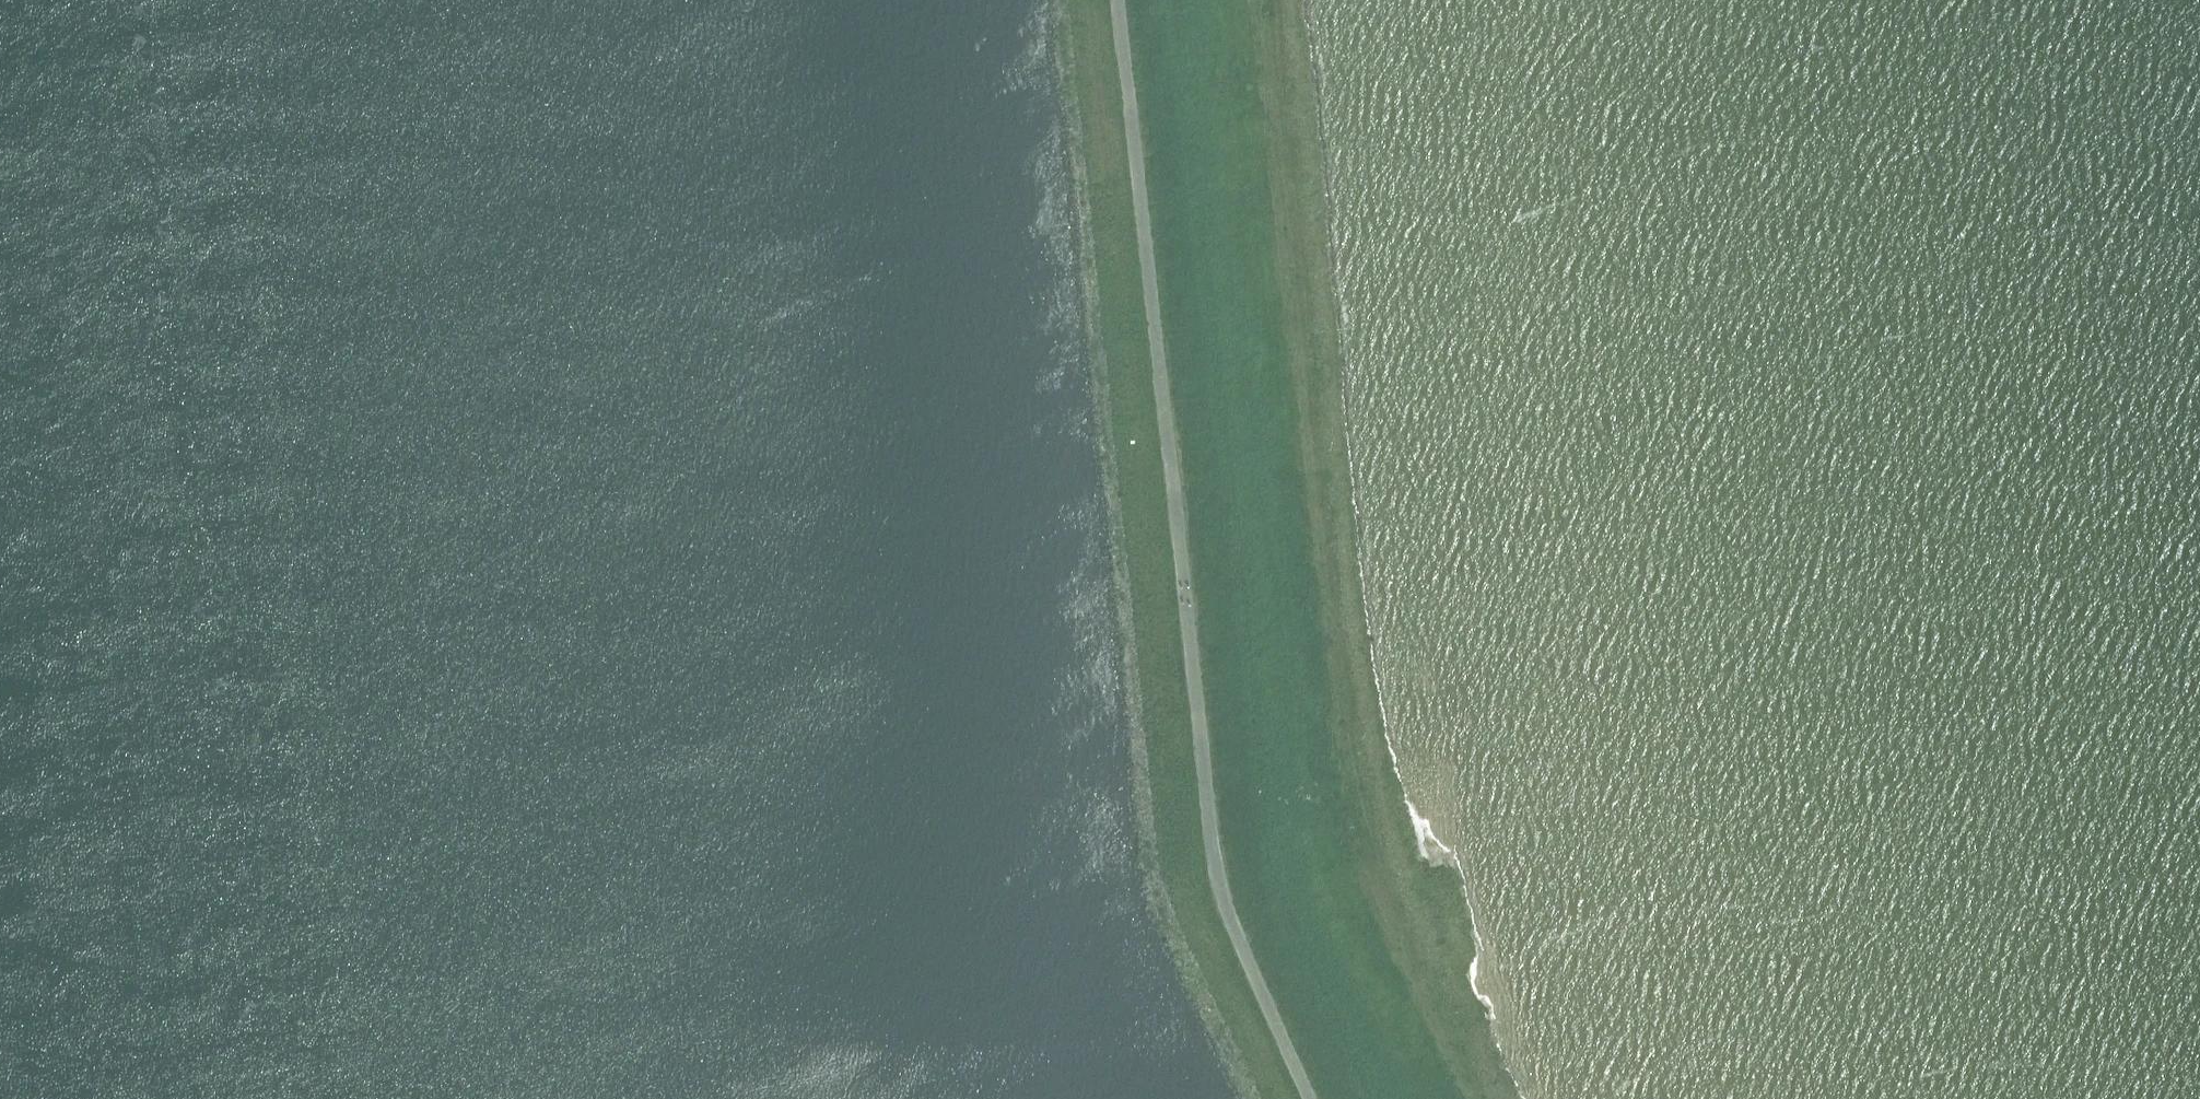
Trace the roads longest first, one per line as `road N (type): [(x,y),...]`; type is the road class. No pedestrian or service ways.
road 1 (unclassified): [(1311,1098),(1220,889),(1119,0)]

